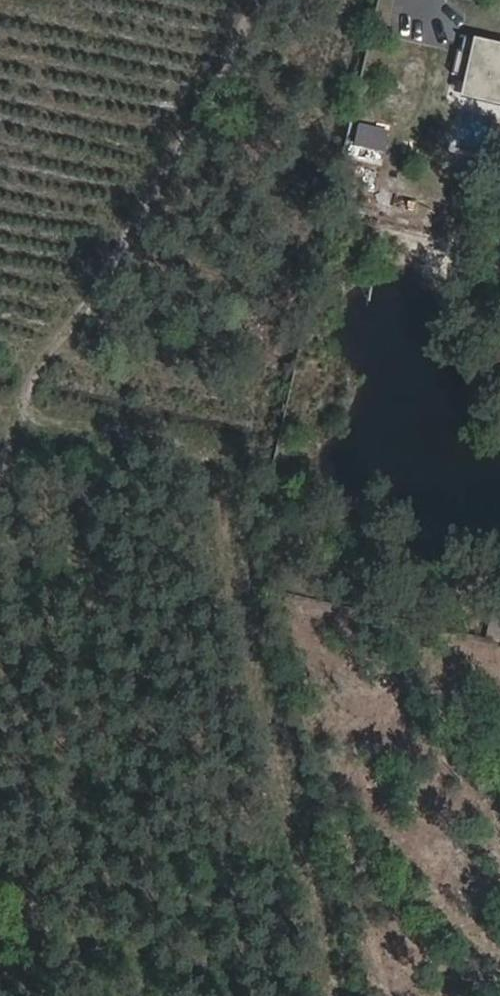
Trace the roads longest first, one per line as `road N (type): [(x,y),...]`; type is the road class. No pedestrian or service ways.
road 1 (track): [(0,407),(182,443),(214,459),(230,497),(286,806),(334,995)]
road 2 (track): [(260,0),(216,99),(99,293),(36,370),(0,478)]
road 3 (track): [(499,631),(248,605)]

